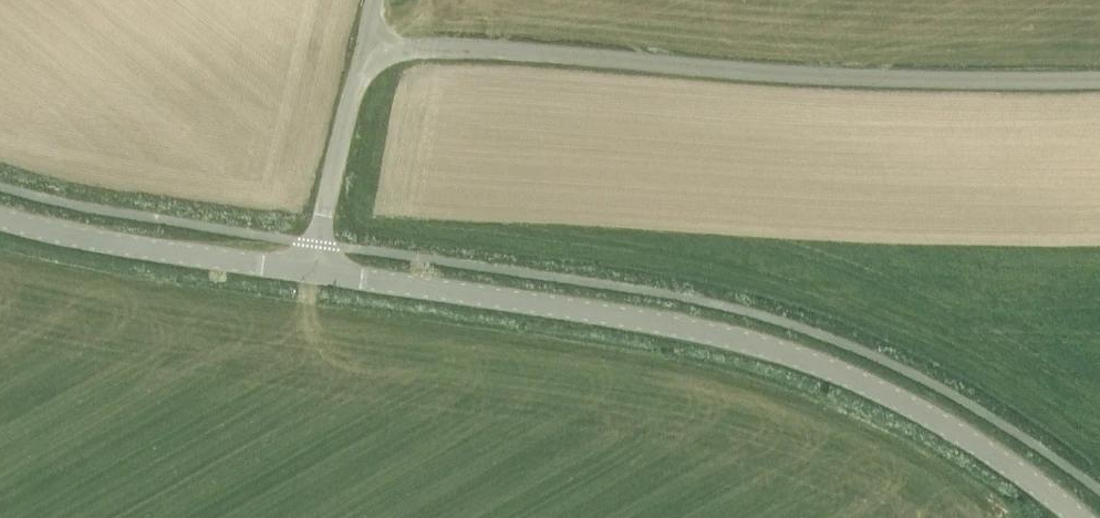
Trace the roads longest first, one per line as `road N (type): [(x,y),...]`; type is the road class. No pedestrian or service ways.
road 1 (tertiary): [(314,271),(759,351),(857,384),(1032,486),(1070,517)]
road 2 (unclassified): [(365,47),(1099,72)]
road 3 (tertiary): [(0,219),(314,271)]
road 4 (unclassified): [(314,271),(365,47)]

